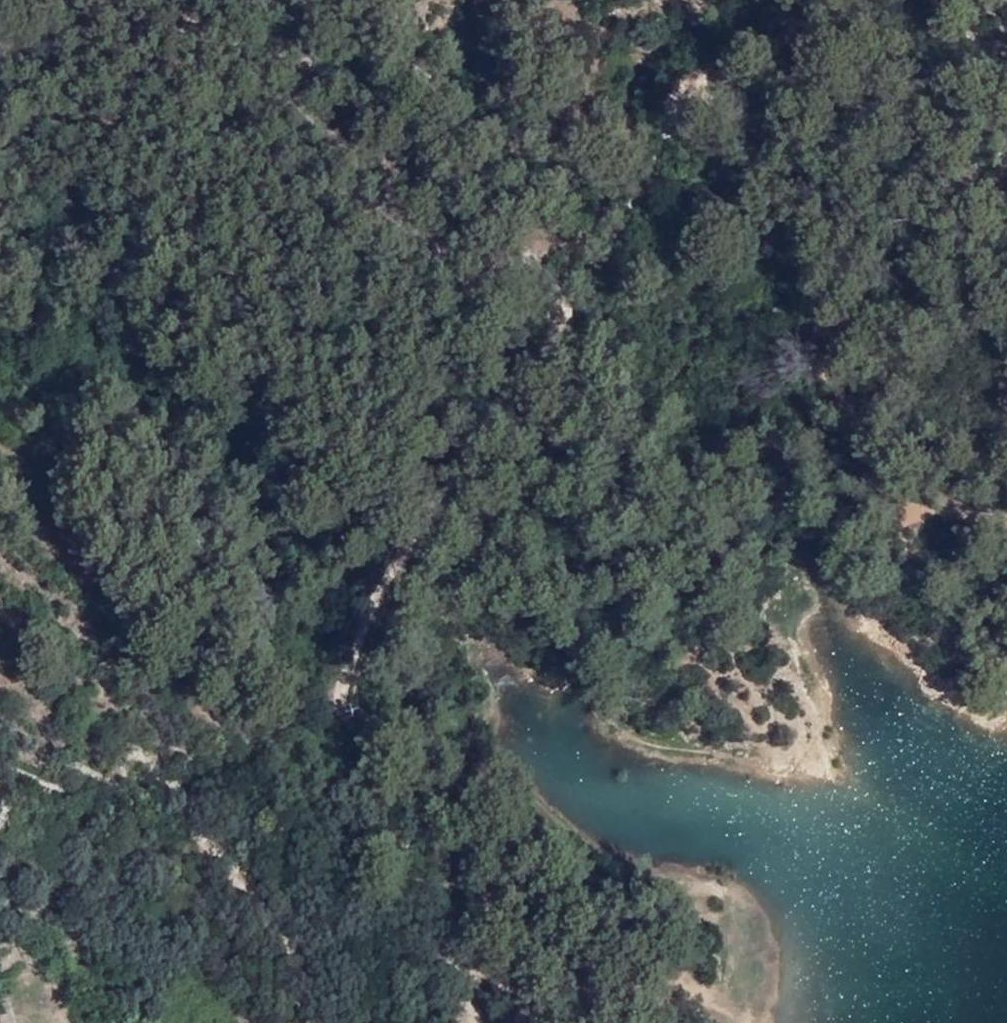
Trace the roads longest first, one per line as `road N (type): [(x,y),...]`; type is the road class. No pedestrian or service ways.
road 1 (track): [(674,97),(651,169),(427,528),(393,568),(342,690),(345,718),(413,834),(487,1022)]

